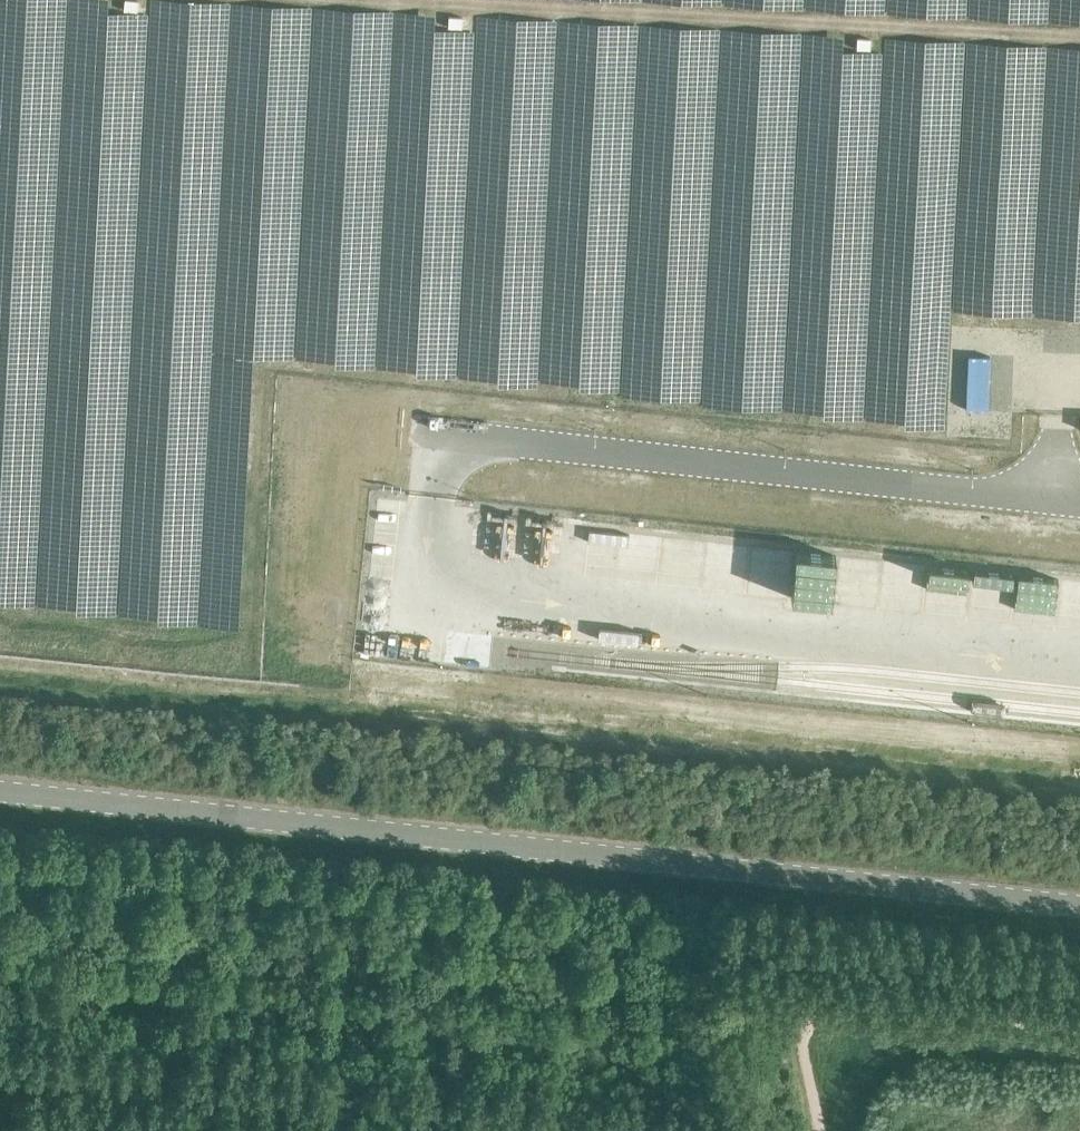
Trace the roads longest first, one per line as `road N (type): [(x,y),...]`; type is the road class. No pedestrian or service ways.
road 1 (unclassified): [(1079,905),(0,792)]
road 2 (unclassified): [(1079,505),(424,436)]

